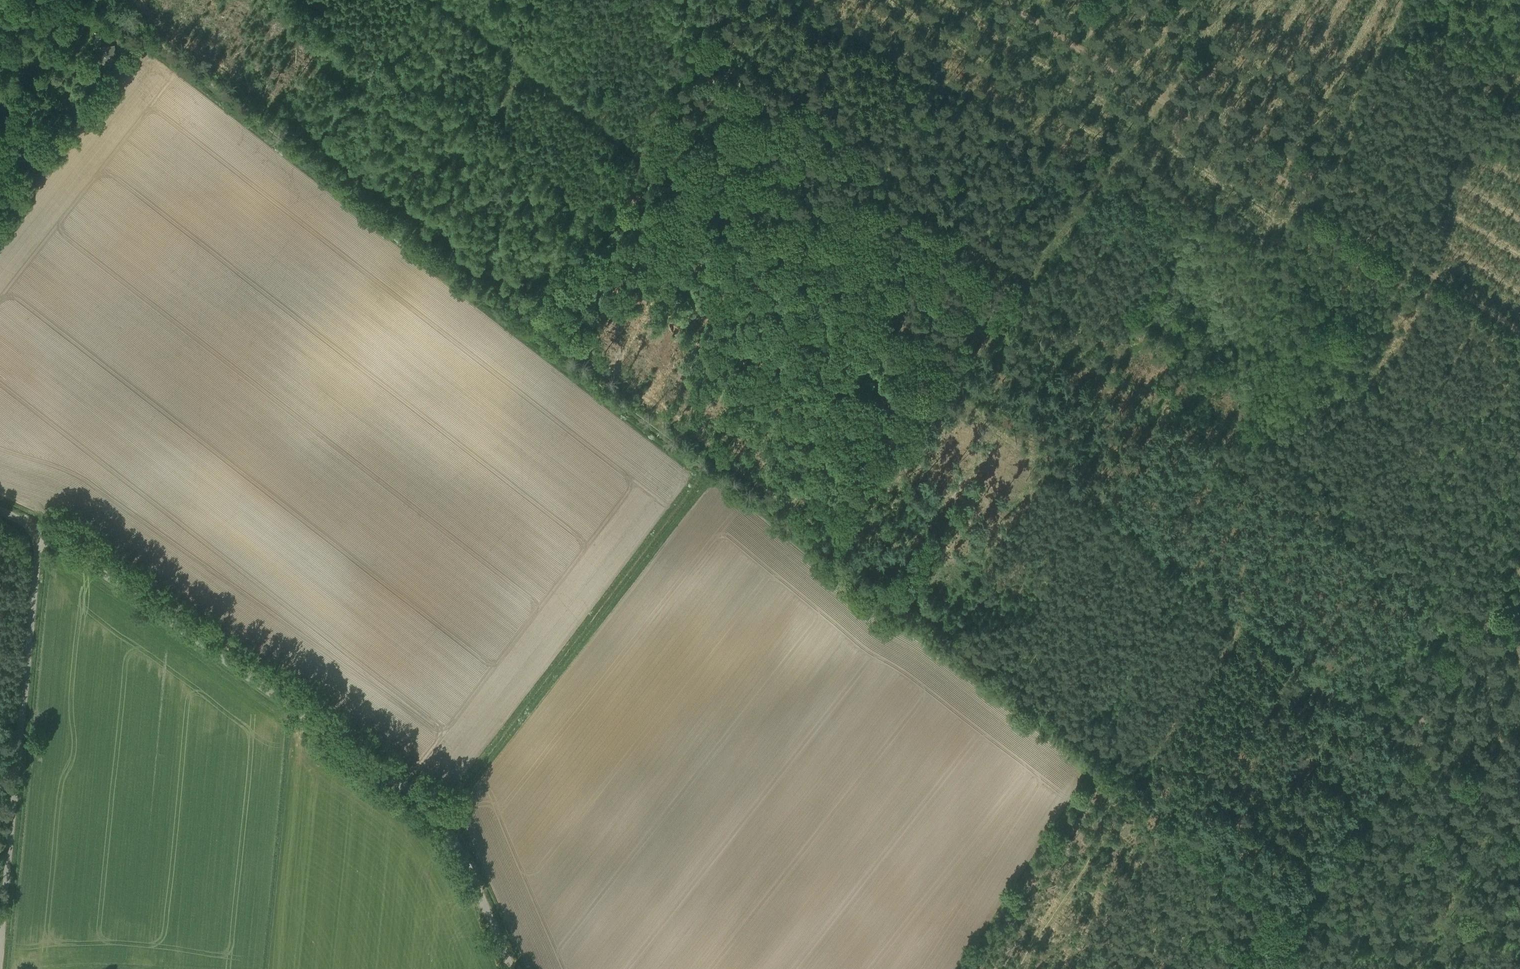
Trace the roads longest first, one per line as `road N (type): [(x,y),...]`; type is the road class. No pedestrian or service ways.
road 1 (tertiary): [(45,535),(428,803),(452,836),(511,968)]
road 2 (track): [(1519,332),(1003,0)]
road 3 (unclassified): [(0,949),(45,535)]
road 4 (track): [(1519,586),(1413,747)]
road 5 (track): [(1519,829),(1413,747)]

